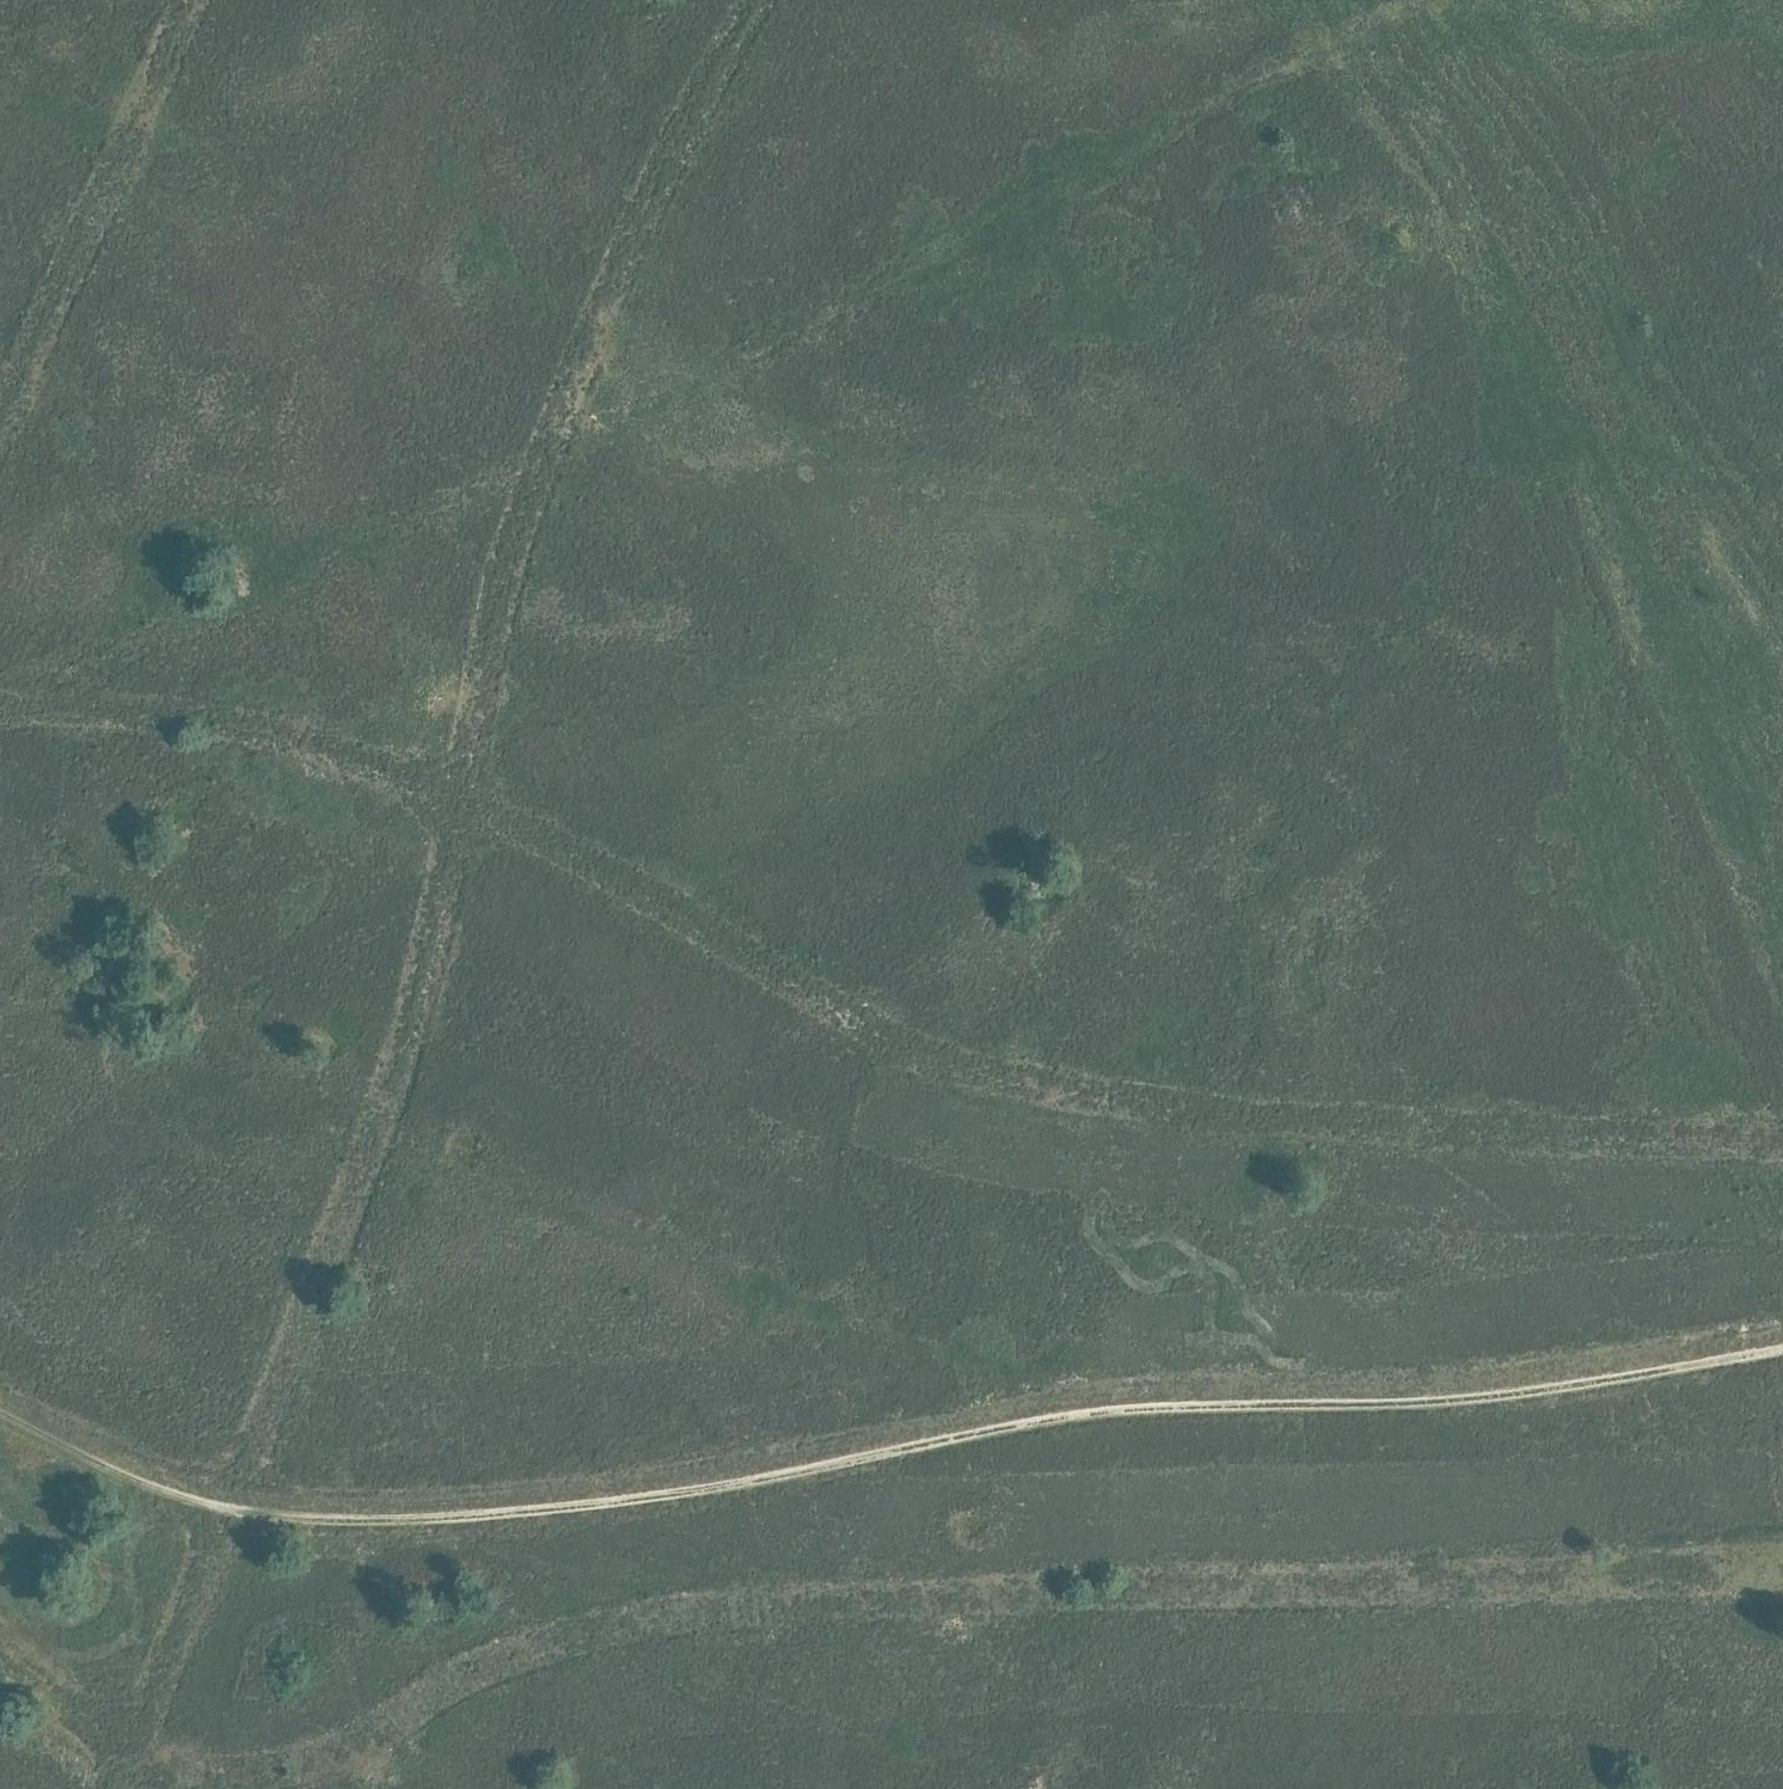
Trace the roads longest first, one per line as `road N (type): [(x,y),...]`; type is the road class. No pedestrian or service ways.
road 1 (track): [(1782,1350),(1452,1402),(1133,1410),(1044,1420),(619,1502),(384,1521),(236,1511),(180,1497),(0,1413)]

